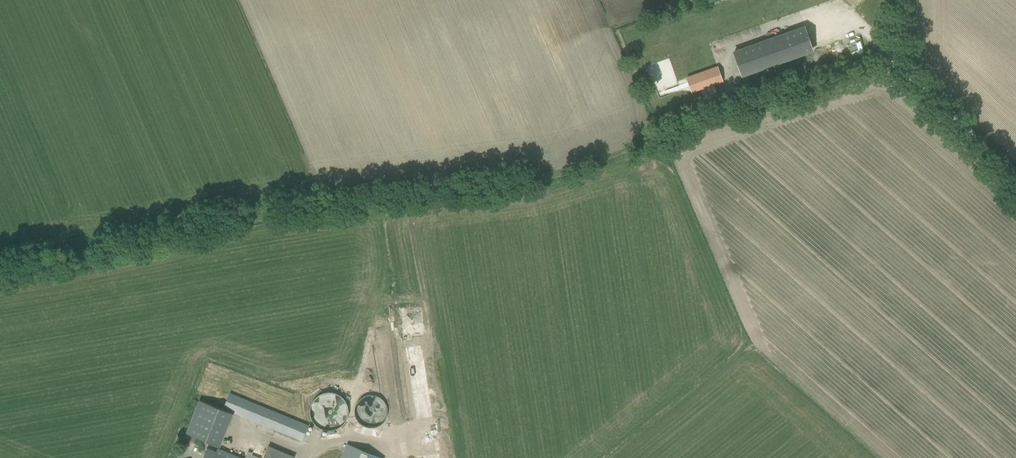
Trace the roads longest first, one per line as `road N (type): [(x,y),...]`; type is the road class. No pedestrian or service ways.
road 1 (track): [(887,56),(532,184),(253,217),(0,265)]
road 2 (track): [(891,0),(890,64),(1015,187)]

